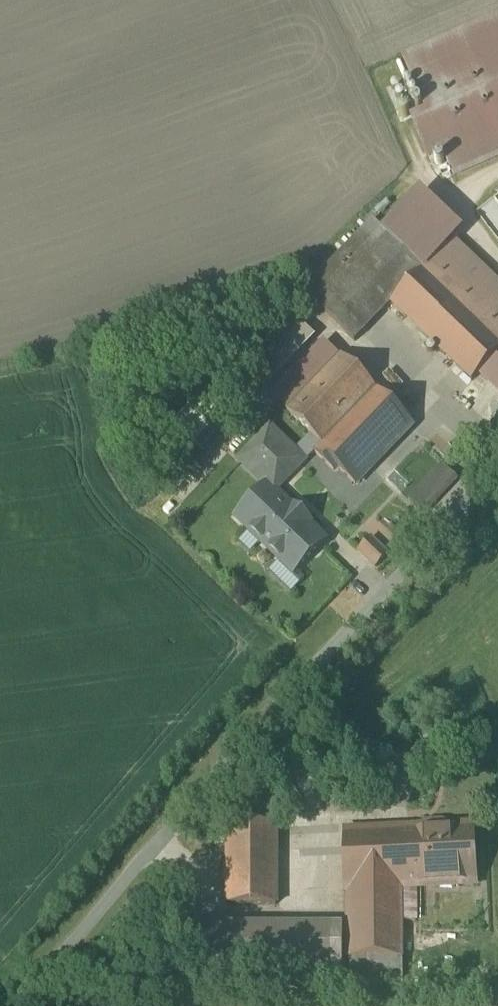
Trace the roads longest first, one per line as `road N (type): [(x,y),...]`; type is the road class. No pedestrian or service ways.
road 1 (unclassified): [(0,996),(79,940),(497,474)]

